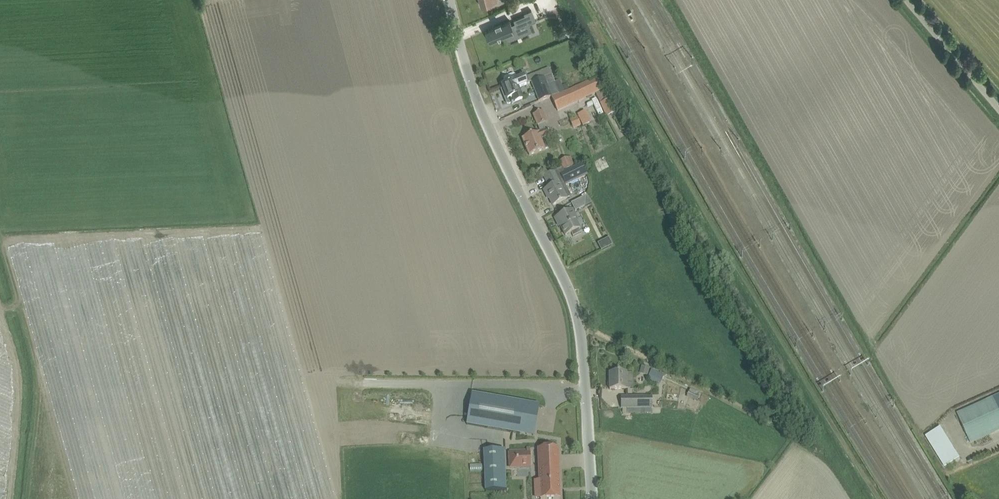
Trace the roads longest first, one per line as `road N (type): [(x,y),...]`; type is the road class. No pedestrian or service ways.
road 1 (unclassified): [(596,498),(589,338),(477,100),(448,0)]
road 2 (unclassified): [(998,112),(904,0)]

